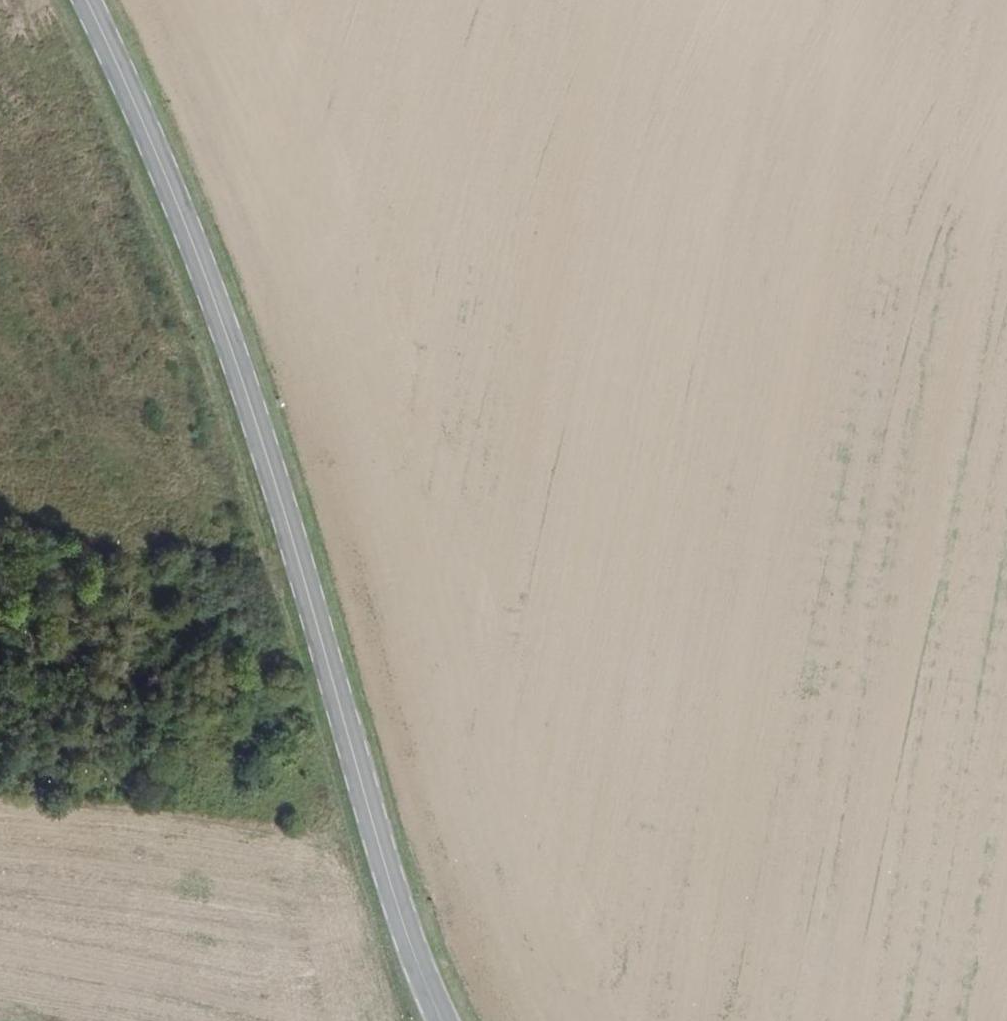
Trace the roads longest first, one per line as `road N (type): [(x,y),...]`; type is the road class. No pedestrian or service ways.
road 1 (tertiary): [(459,1020),(420,959),(246,381),(73,0)]

